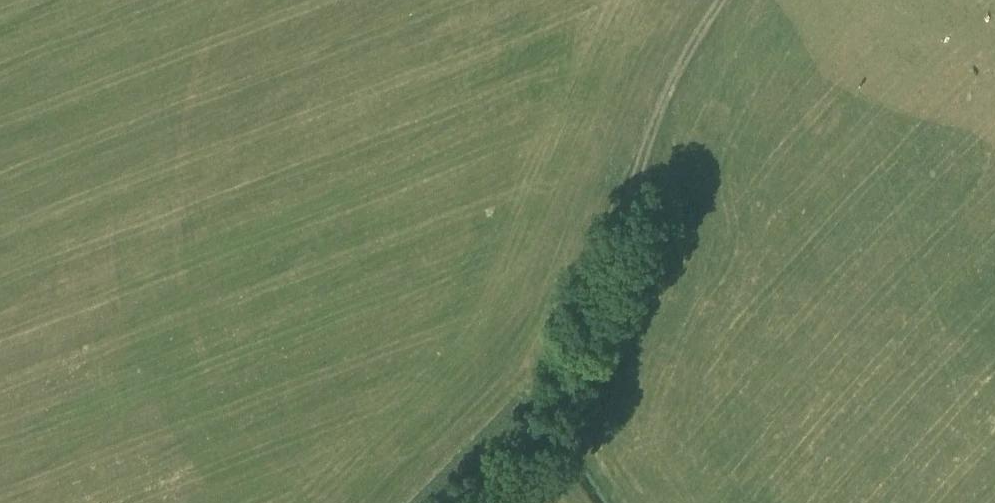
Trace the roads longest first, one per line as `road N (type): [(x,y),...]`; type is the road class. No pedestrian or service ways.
road 1 (track): [(722,0),(661,97),(578,340),(514,425),(438,502)]

